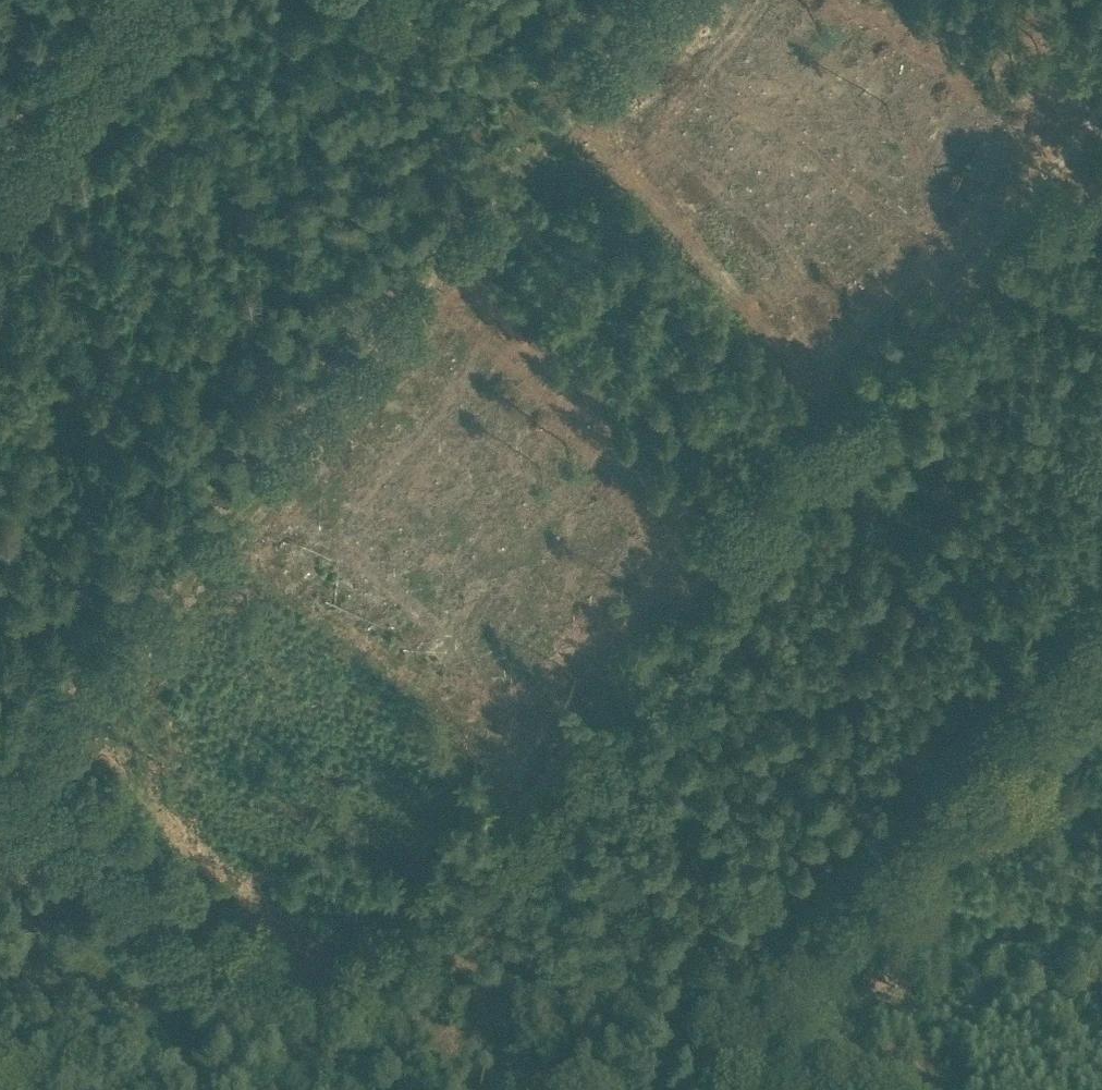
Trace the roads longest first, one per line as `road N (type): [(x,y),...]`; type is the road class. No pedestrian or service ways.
road 1 (track): [(1101,111),(942,301),(891,387),(766,504),(300,1073)]
road 2 (track): [(670,0),(103,682),(24,797)]
road 3 (track): [(299,1089),(300,1073),(231,1018),(24,797)]
road 4 (track): [(0,147),(121,0)]

